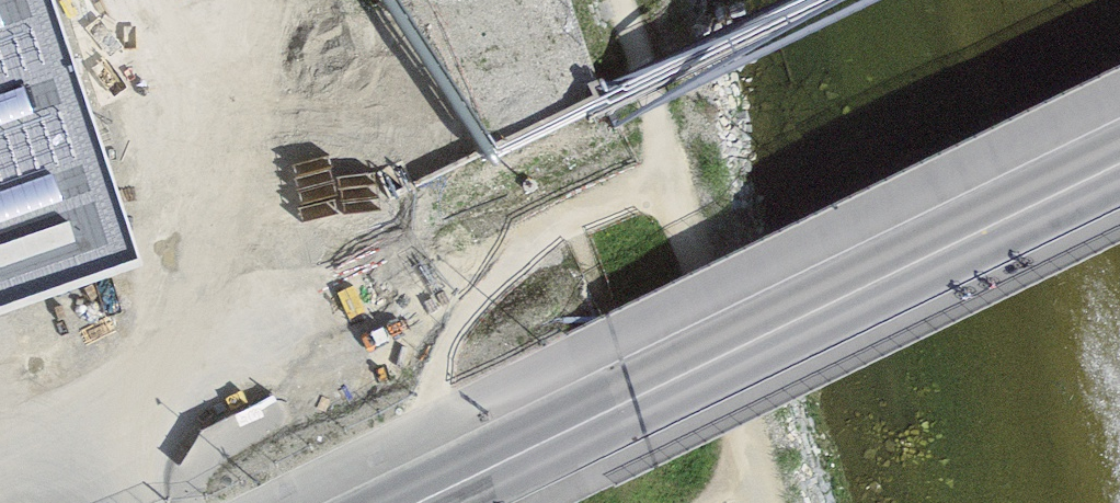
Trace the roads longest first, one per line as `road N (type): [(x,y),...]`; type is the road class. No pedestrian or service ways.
road 1 (secondary): [(402,502),(1119,154)]
road 2 (track): [(450,450),(442,343),(541,230),(669,182)]
road 3 (track): [(669,182),(765,470)]
road 4 (track): [(609,0),(669,182)]

